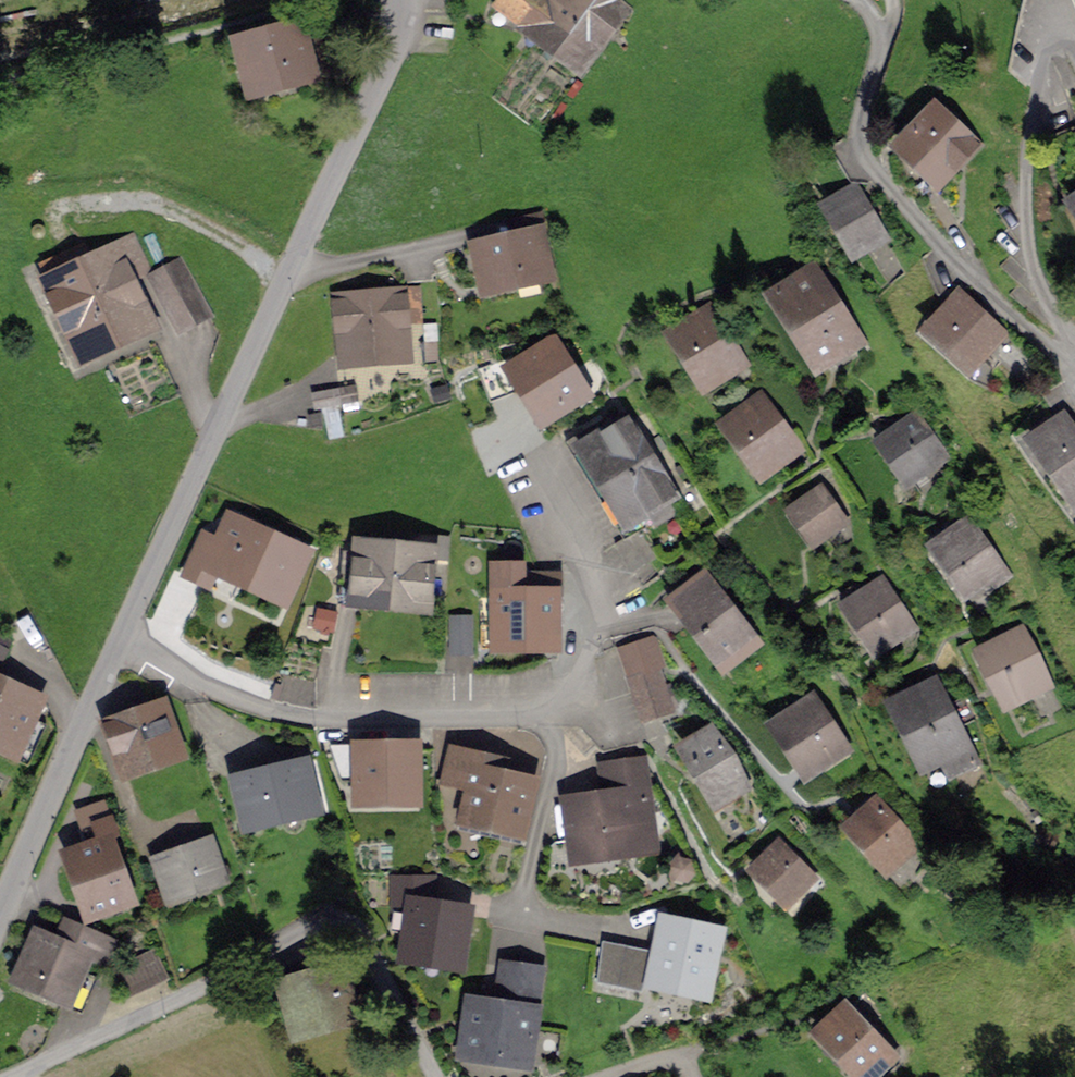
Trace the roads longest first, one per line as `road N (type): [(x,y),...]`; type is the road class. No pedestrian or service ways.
road 1 (residential): [(120,634),(253,698),(333,717),(542,703),(580,683),(598,635),(596,590),(525,438)]
road 2 (residential): [(120,634),(394,53),(403,0)]
road 3 (residential): [(0,1073),(328,921),(358,934),(435,1076)]
road 4 (residential): [(0,910),(120,634)]

